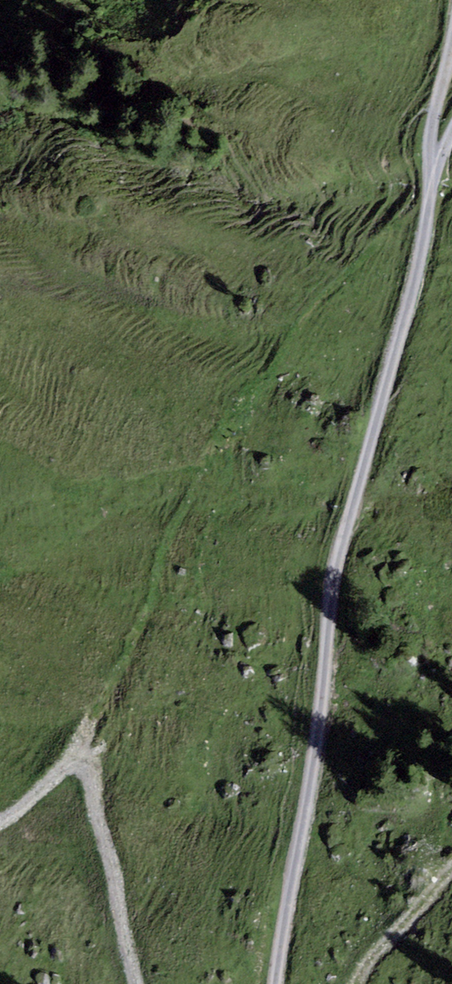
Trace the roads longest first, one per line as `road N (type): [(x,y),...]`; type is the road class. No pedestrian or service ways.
road 1 (track): [(276,983),(316,754),(335,570),(430,195)]
road 2 (track): [(355,983),(451,871)]
road 3 (track): [(430,182),(432,127),(451,45)]

